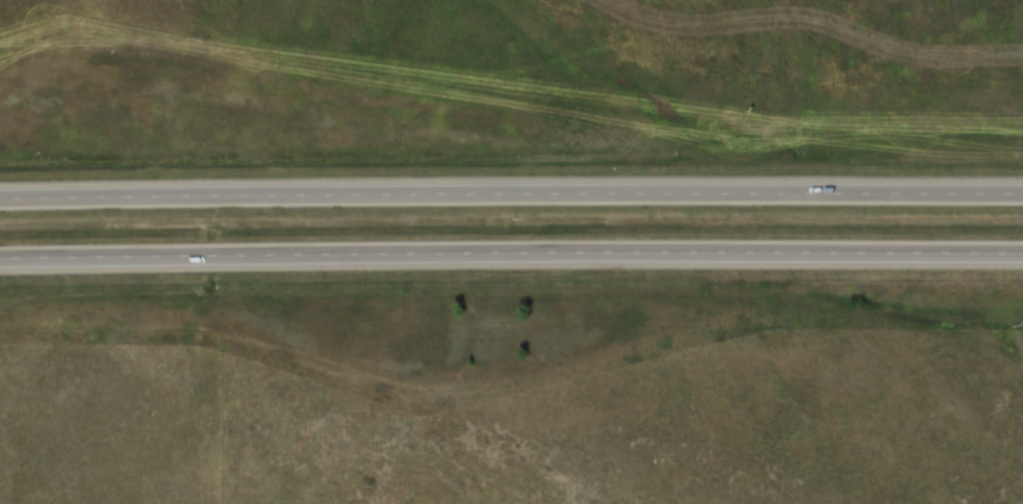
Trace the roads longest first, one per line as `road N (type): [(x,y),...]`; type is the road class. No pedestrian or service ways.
road 1 (motorway): [(1022,192),(0,200)]
road 2 (motorway): [(0,258),(1022,254)]

